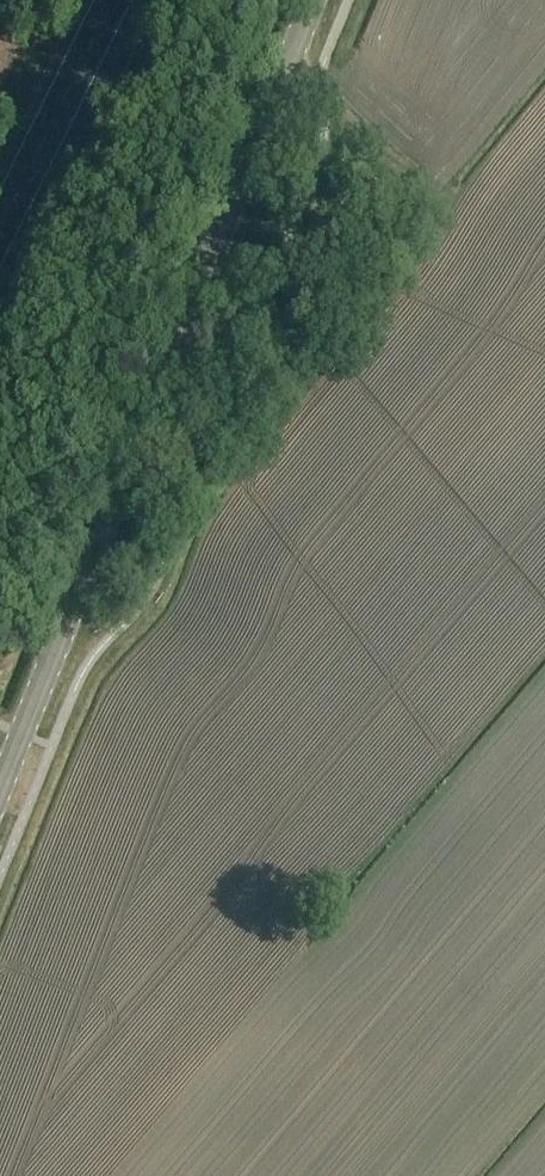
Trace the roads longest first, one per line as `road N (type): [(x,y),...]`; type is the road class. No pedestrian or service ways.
road 1 (secondary): [(0,785),(313,0)]
road 2 (motorway): [(0,227),(112,0)]
road 3 (track): [(410,174),(284,73)]

